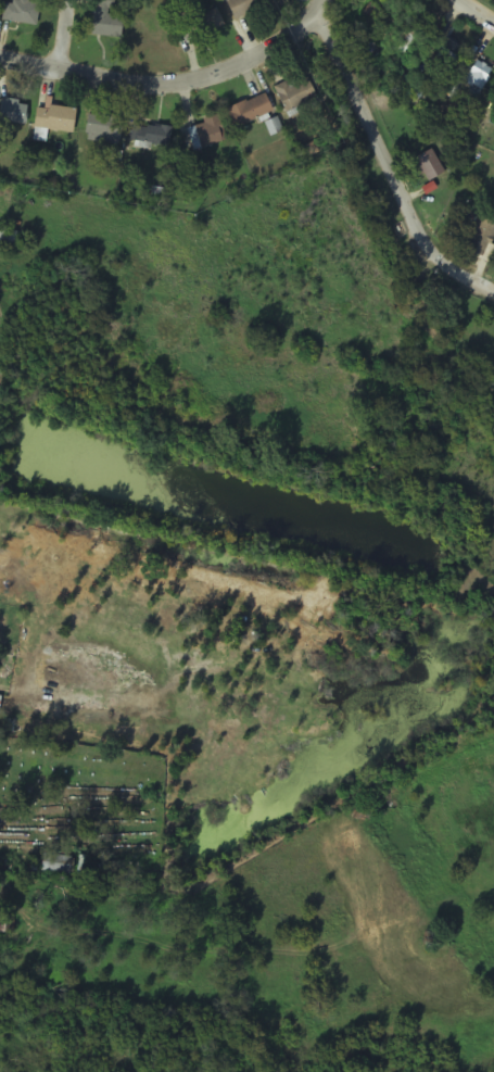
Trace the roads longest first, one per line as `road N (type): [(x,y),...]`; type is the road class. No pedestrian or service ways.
road 1 (residential): [(0,59),(162,88),(244,67),(325,0)]
road 2 (residential): [(317,12),(432,263),(493,288)]

